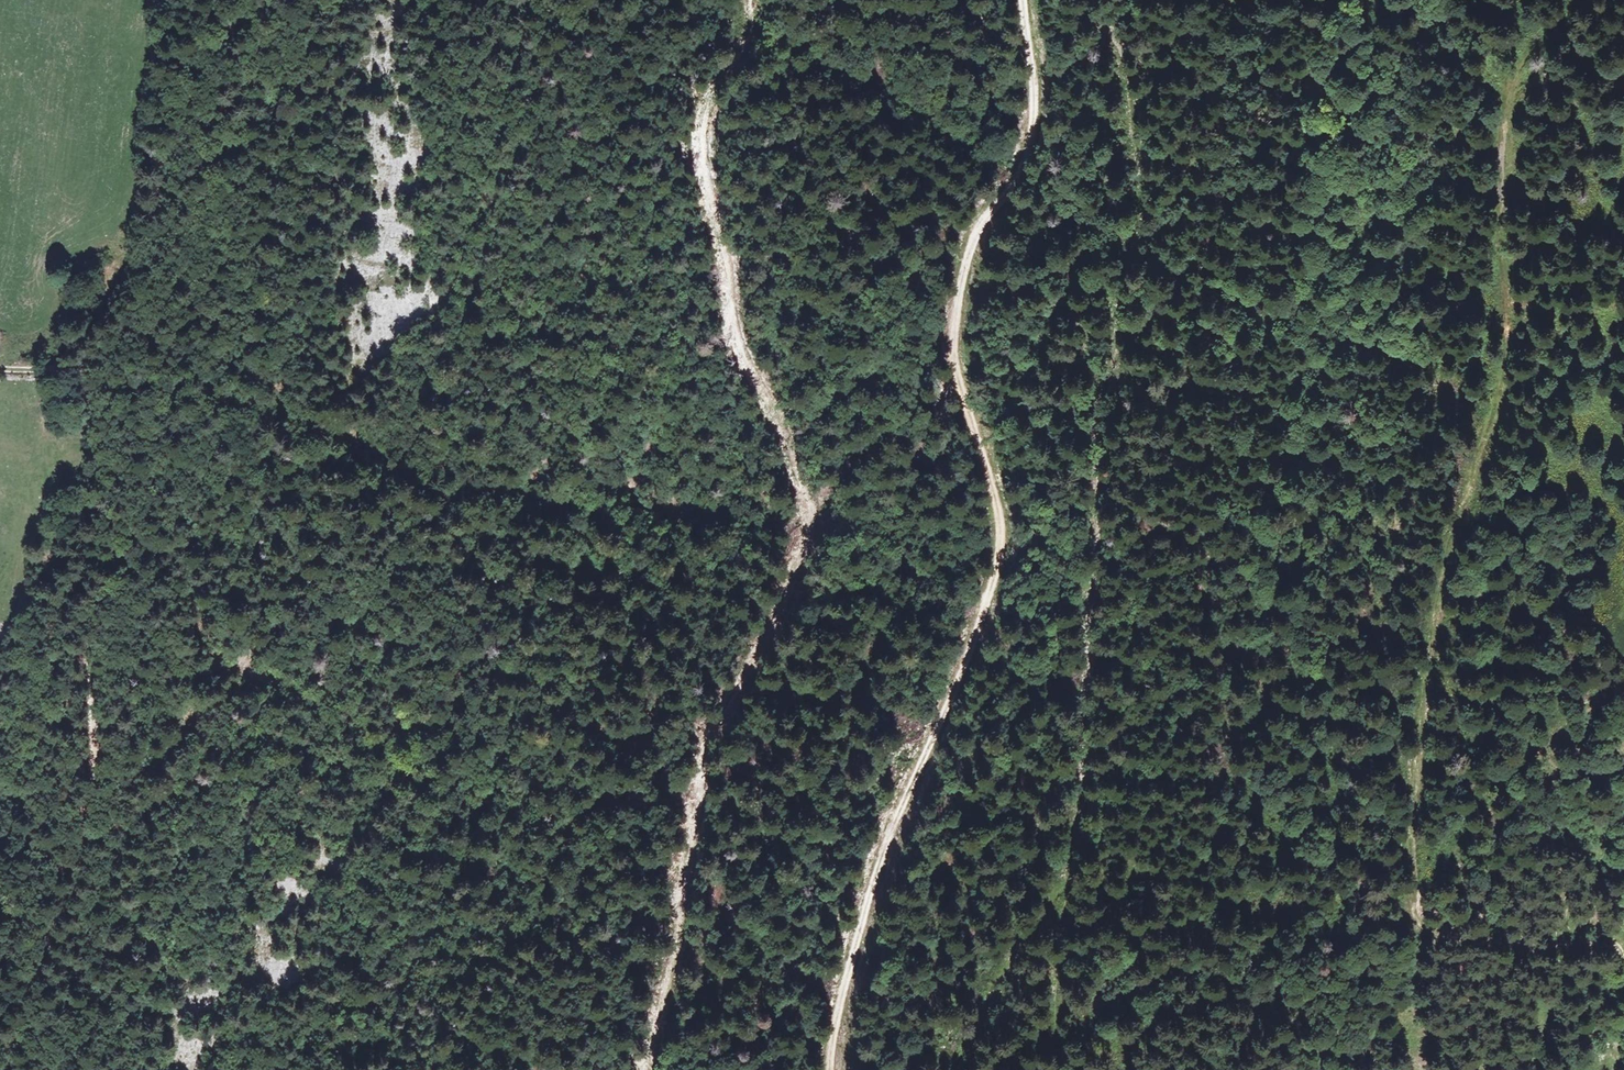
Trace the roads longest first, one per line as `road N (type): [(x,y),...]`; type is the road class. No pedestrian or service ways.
road 1 (track): [(1030,0),(1035,107),(978,232),(953,316),(963,421),(994,509),(989,582),(879,867),(833,1069)]
road 2 (track): [(216,0),(122,341),(82,366),(0,370)]

